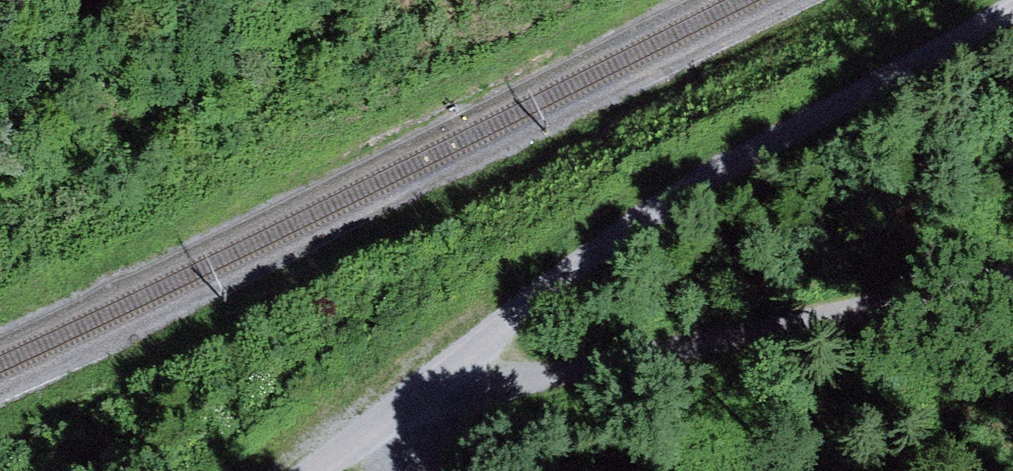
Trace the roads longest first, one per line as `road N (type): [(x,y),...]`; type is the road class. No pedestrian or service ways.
road 1 (track): [(1012,4),(757,148),(550,281),(409,398),(401,470)]
road 2 (track): [(419,388),(609,362),(1012,275)]

